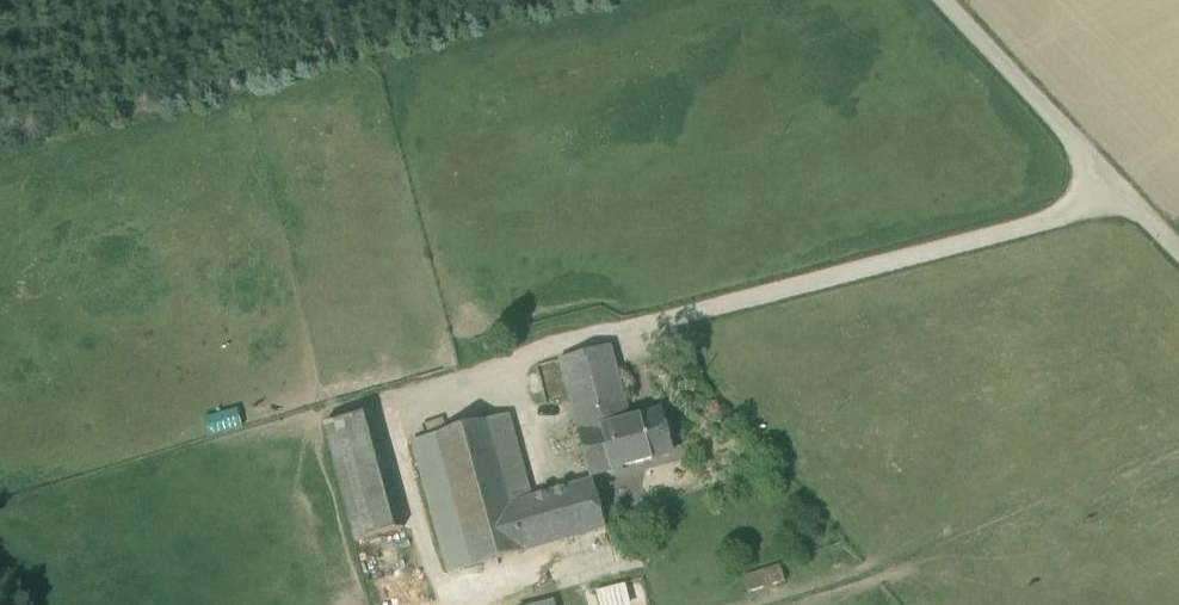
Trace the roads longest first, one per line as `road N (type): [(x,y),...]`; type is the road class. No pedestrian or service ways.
road 1 (unclassified): [(946,0),(1119,190)]

